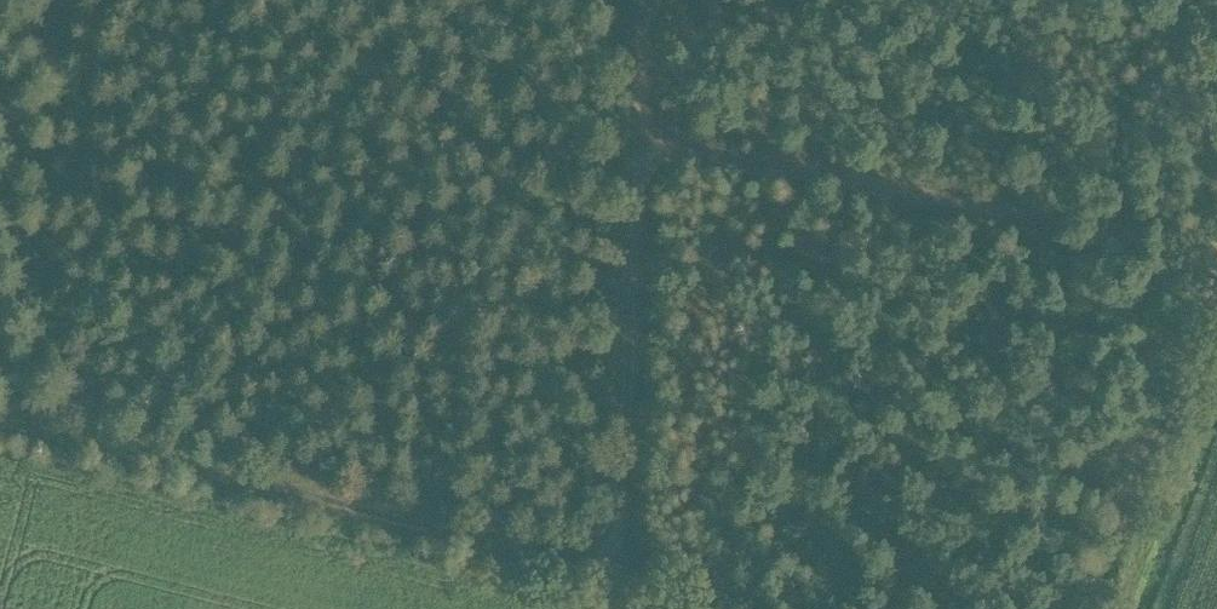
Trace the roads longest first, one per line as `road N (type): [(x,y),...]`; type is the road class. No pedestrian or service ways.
road 1 (track): [(642,141),(614,528),(590,560),(546,556),(0,418)]
road 2 (track): [(644,0),(642,141),(1216,242)]
road 3 (track): [(73,0),(25,425)]
road 4 (track): [(1216,266),(1102,608)]

